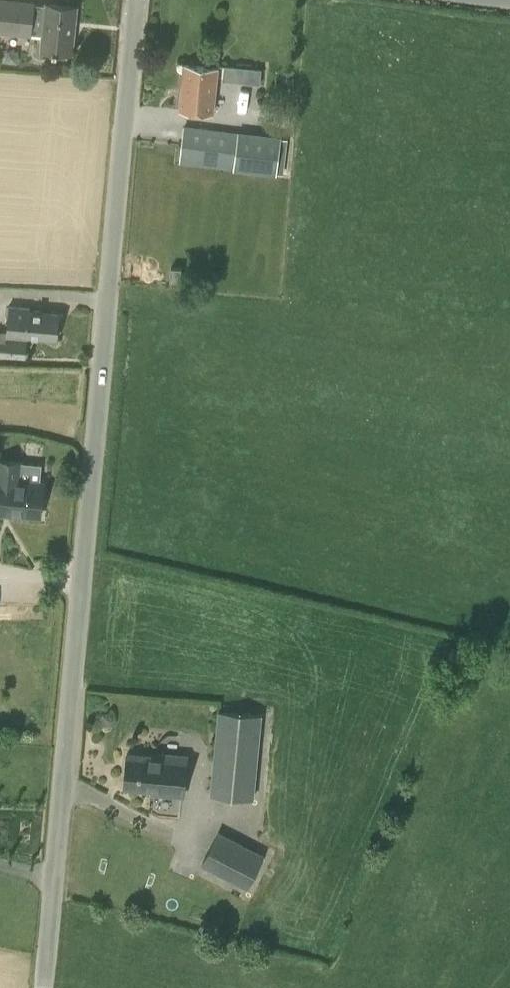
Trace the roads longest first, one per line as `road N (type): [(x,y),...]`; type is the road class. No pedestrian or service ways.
road 1 (tertiary): [(44,987),(135,0)]

